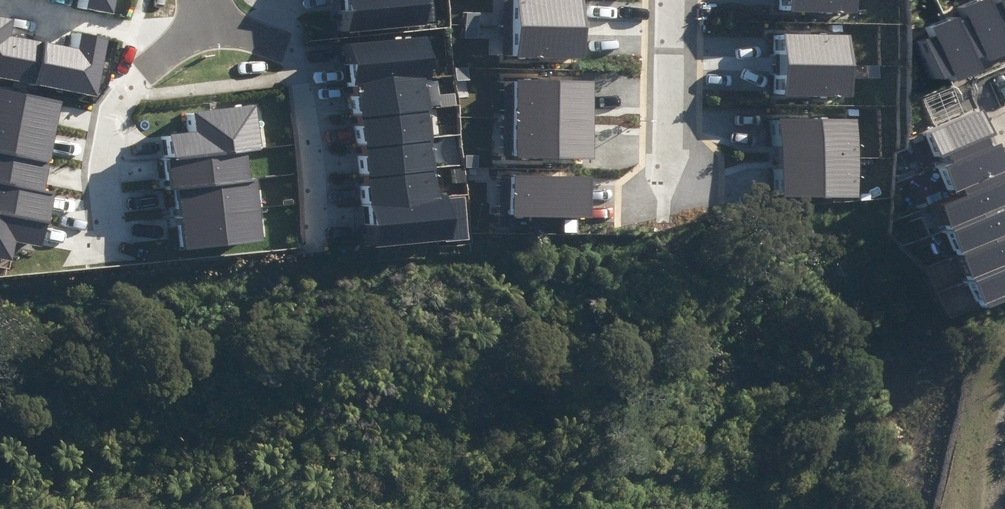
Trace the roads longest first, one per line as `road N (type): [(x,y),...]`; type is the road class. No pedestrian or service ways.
road 1 (residential): [(678,0),(674,164)]

